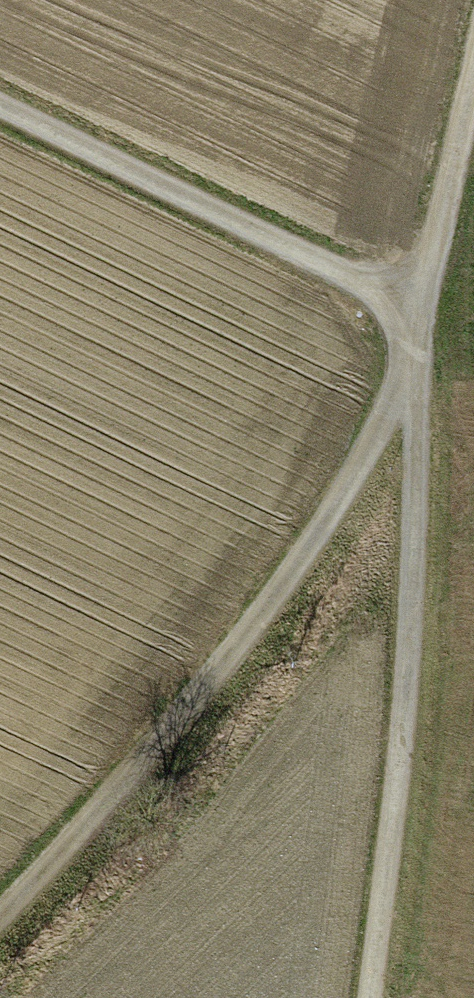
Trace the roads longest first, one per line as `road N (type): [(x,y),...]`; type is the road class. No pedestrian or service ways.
road 1 (track): [(357,997),(389,751),(415,314),(0,109)]
road 2 (track): [(0,899),(256,612),(364,436),(415,314),(473,50)]

